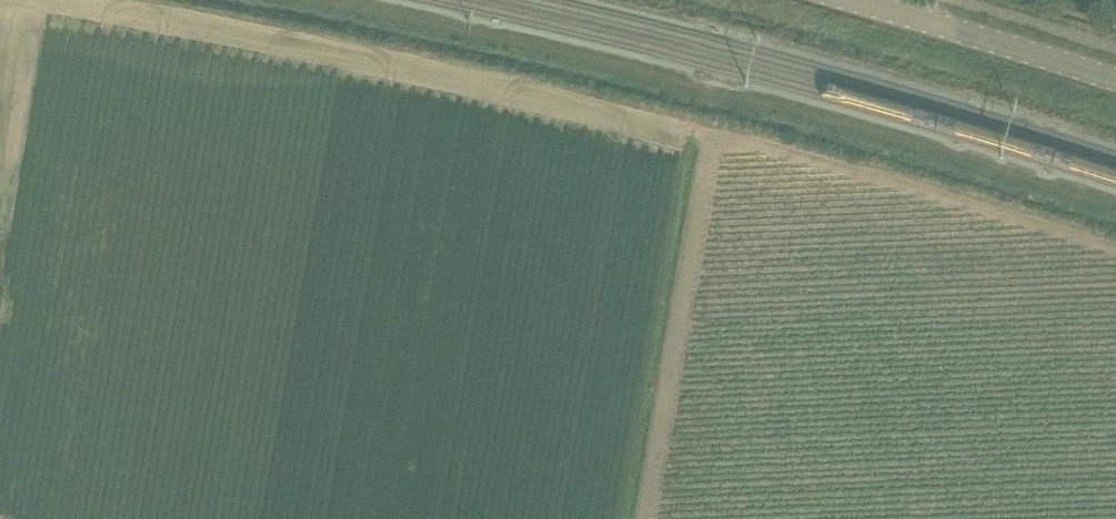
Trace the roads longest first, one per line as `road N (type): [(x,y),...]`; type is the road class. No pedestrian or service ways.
road 1 (tertiary): [(1115,78),(865,0)]

